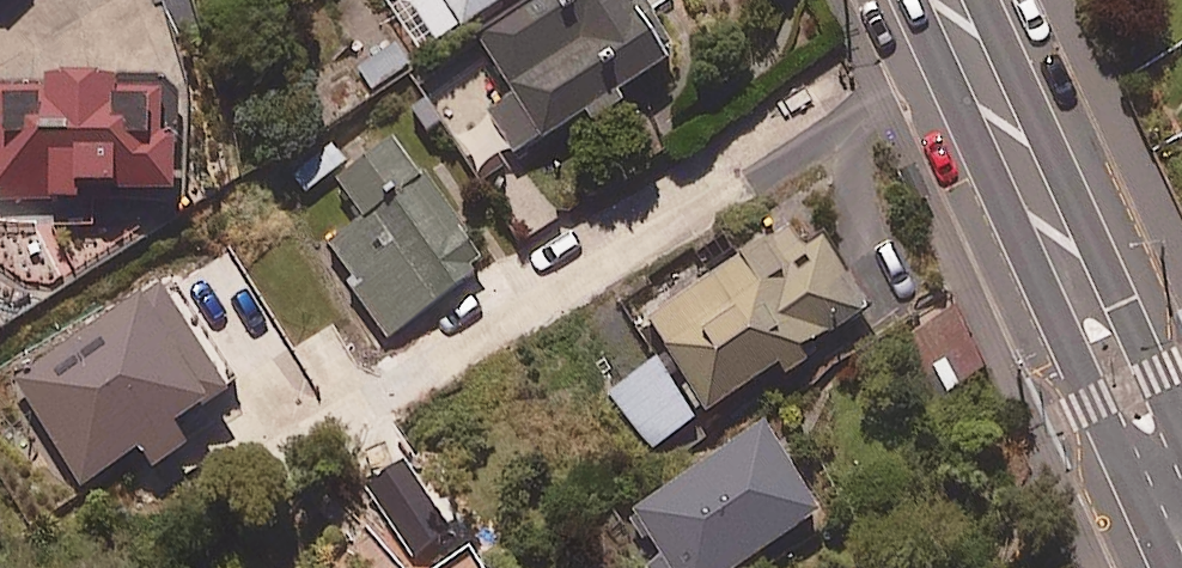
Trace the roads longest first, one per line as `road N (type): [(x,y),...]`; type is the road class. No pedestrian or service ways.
road 1 (tertiary): [(947,0),(1126,392),(1181,485)]

